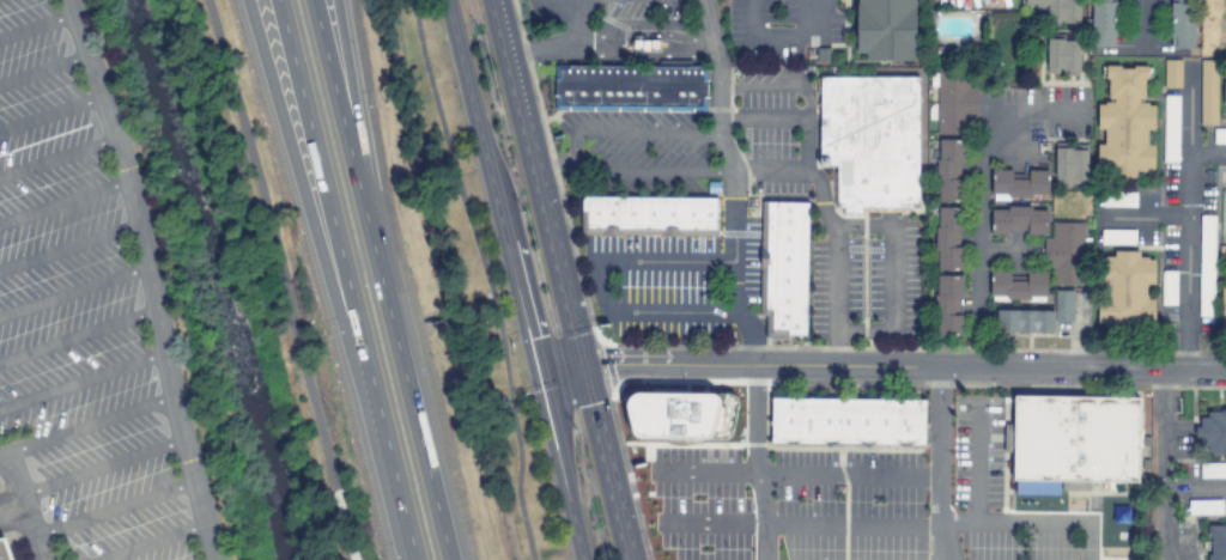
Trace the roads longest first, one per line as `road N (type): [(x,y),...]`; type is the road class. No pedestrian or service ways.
road 1 (residential): [(542,375),(588,365),(1225,371)]
road 2 (motorway): [(246,0),(412,559)]
road 3 (motorway): [(277,0),(415,559)]
road 4 (secondary): [(634,559),(496,0)]
road 5 (secondary): [(447,0),(584,559)]
road 6 (motorway): [(449,559),(312,0)]
road 7 (motorway): [(368,229),(336,0)]

